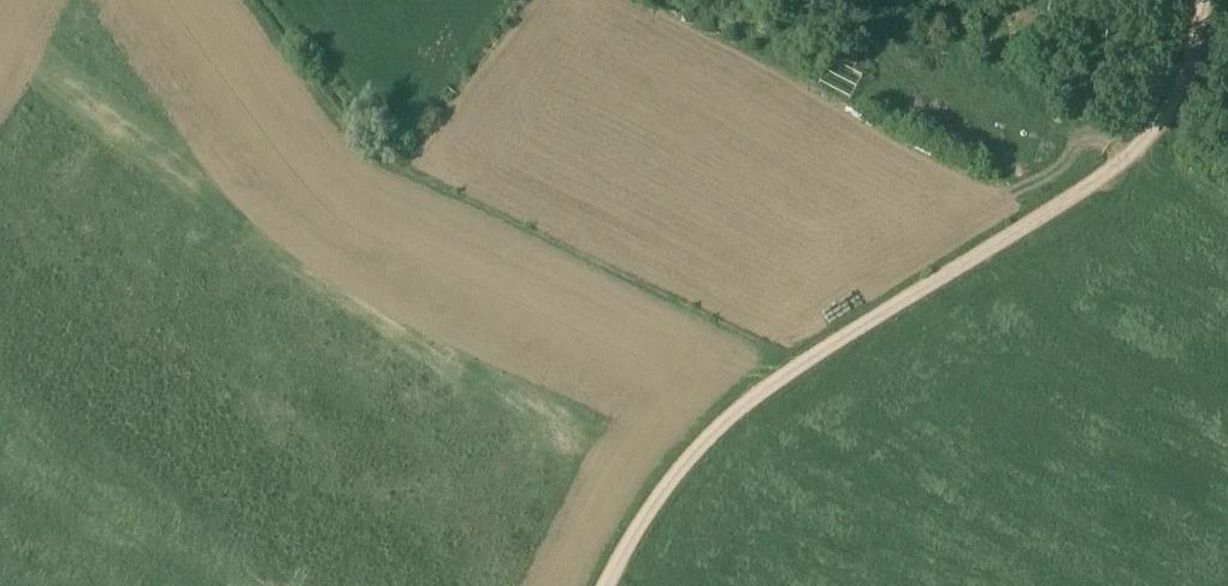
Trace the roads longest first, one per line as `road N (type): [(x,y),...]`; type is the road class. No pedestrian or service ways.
road 1 (track): [(610,585),(703,439),(777,380),(843,345),(1140,149),(1179,81),(1206,0)]

